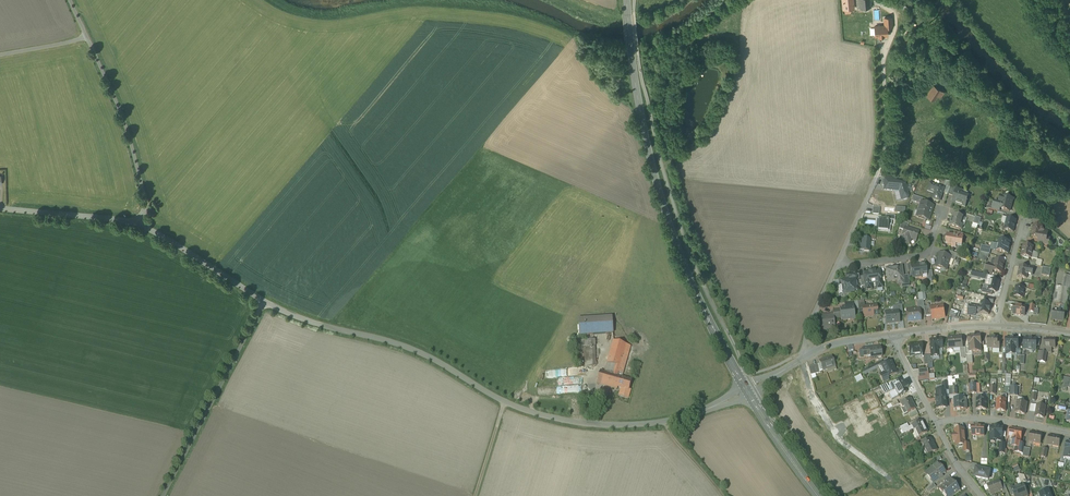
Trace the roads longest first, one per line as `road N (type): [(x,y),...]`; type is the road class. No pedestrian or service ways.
road 1 (unclassified): [(264,303),(401,345),(502,400),(572,422),(665,421),(747,392)]
road 2 (secondary): [(716,336),(658,190),(627,0)]
road 3 (unclassified): [(141,227),(143,187),(124,121),(69,0)]
road 4 (residential): [(839,262),(884,152),(882,44)]
road 5 (unclassified): [(163,495),(264,303)]
road 6 (unclassified): [(141,227),(264,303)]
road 7 (unclassified): [(0,209),(141,227)]
road 8 (residential): [(935,423),(988,420),(1069,434)]
road 9 (residential): [(839,262),(927,254),(941,213)]
road 10 (secondary): [(817,495),(747,392)]

